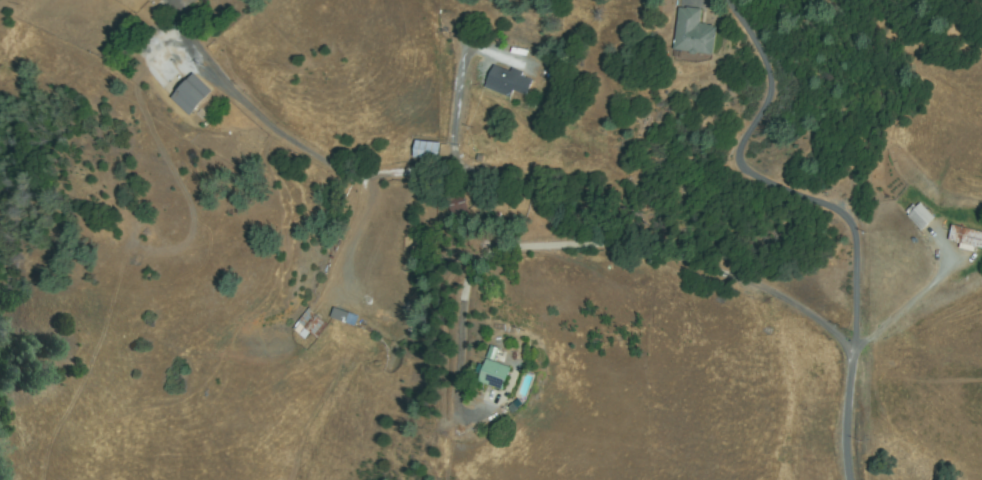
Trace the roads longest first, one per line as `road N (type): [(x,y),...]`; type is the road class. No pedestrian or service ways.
road 1 (residential): [(843,479),(839,348),(760,288),(638,253),(513,249),(475,266),(460,299),(449,411)]

